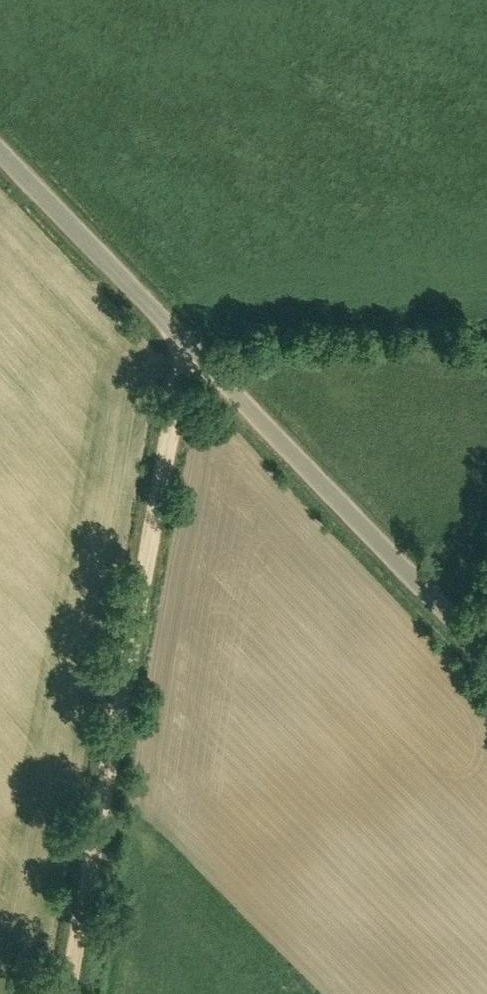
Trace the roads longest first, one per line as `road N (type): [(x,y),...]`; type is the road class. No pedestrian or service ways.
road 1 (unclassified): [(486,649),(0,145)]
road 2 (track): [(68,993),(187,338)]

